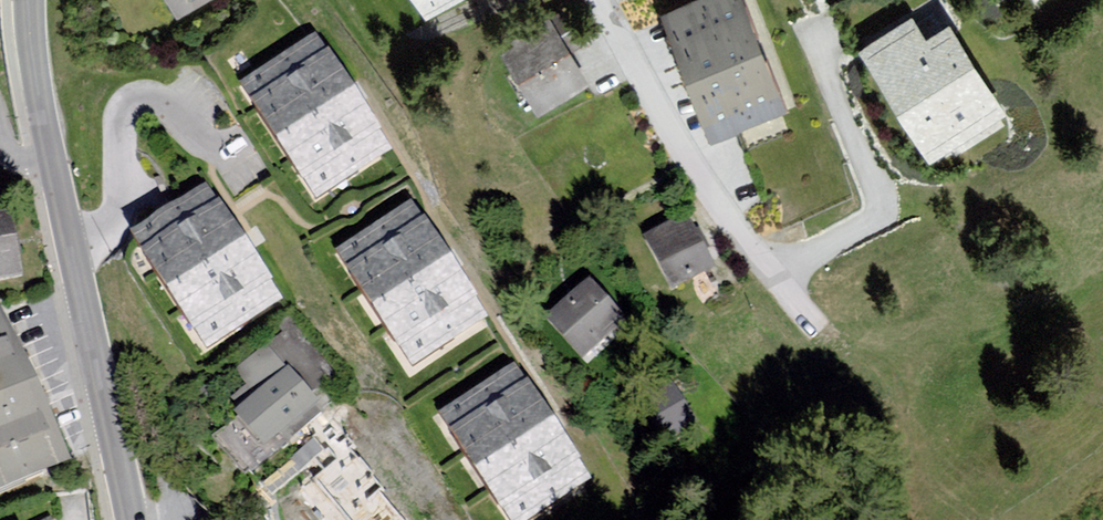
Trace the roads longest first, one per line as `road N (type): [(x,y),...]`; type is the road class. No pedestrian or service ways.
road 1 (tertiary): [(132,519),(51,156)]
road 2 (residential): [(598,0),(705,192),(790,302)]
road 3 (tertiary): [(51,156),(29,0)]

